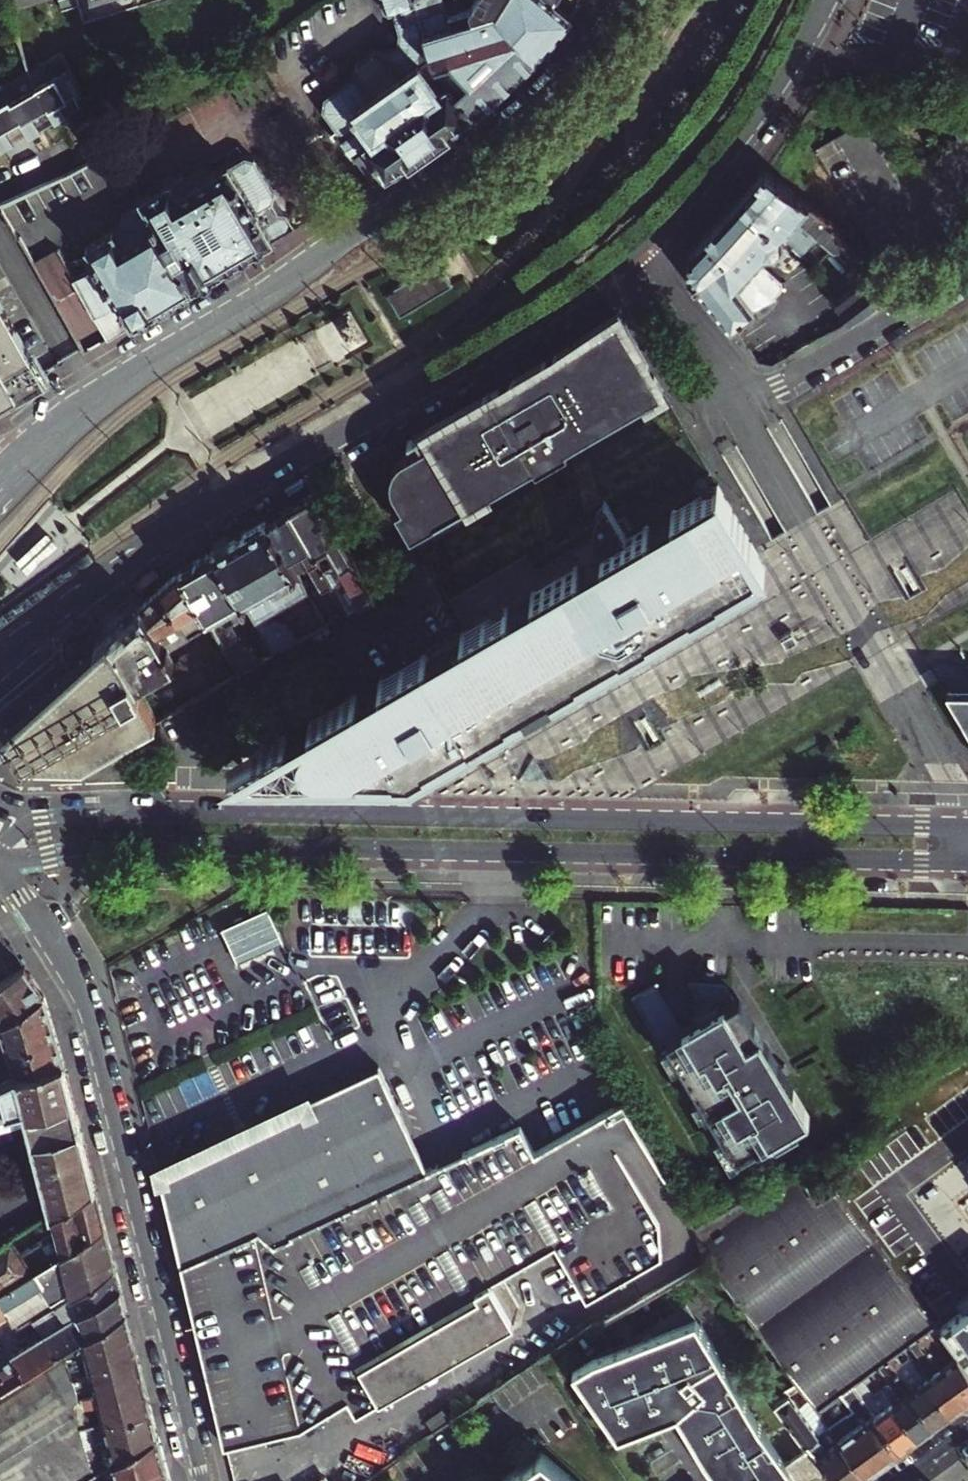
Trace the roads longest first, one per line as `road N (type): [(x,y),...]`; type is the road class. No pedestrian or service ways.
road 1 (secondary): [(0,859),(108,846),(962,864)]
road 2 (secondary): [(960,826),(189,810)]
road 3 (primary): [(0,657),(161,539),(471,365),(639,248)]
road 4 (primary): [(635,0),(582,67),(504,139),(74,424)]
road 5 (residential): [(0,865),(50,931),(80,995),(203,1480)]
road 6 (residential): [(742,413),(942,754),(960,826)]
road 7 (residential): [(189,810),(198,724),(414,601),(384,543)]
road 8 (primary): [(639,248),(731,147),(823,0)]
road 9 (residential): [(742,413),(967,280)]
road 10 (residential): [(639,248),(742,413)]
road 11 (secondary): [(189,810),(65,809)]

